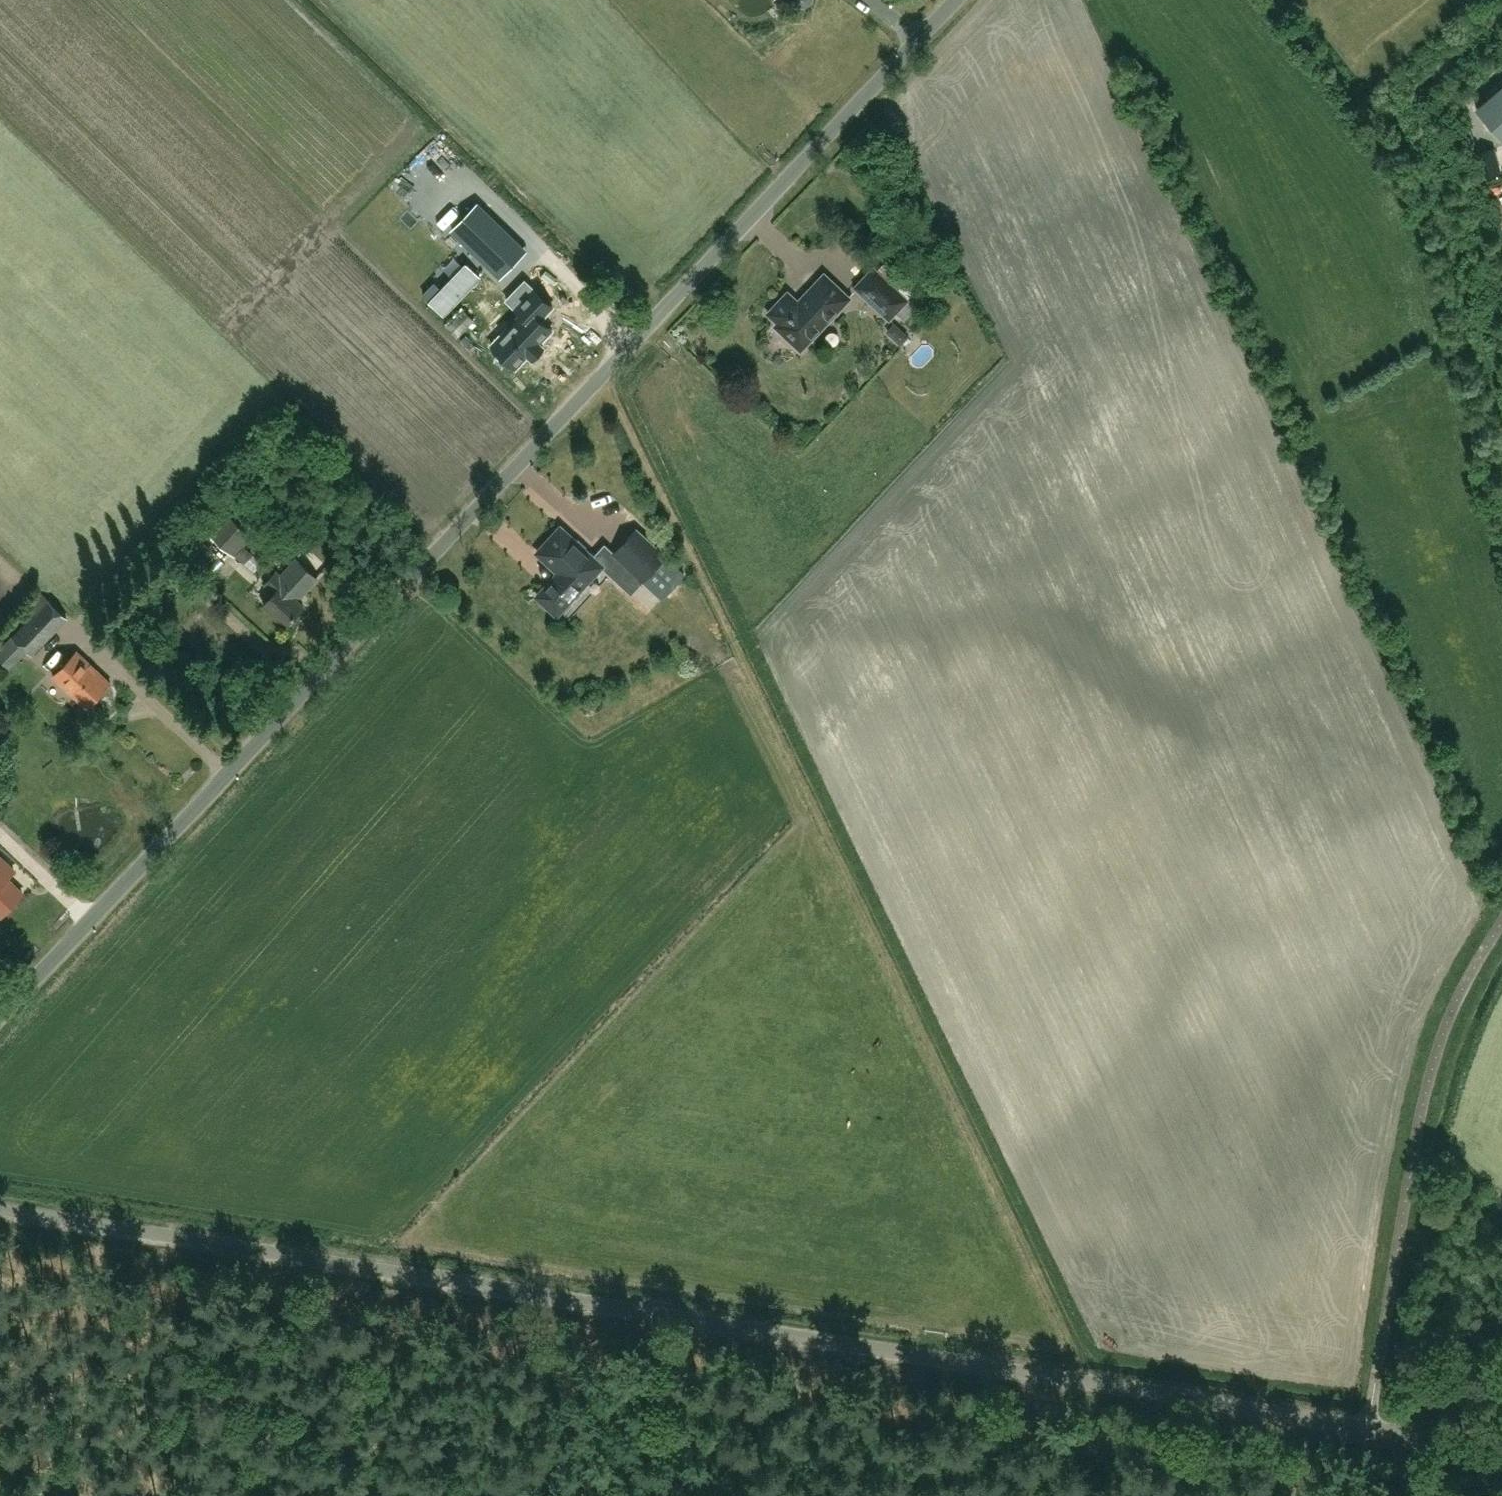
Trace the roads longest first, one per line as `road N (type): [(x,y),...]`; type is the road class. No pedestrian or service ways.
road 1 (unclassified): [(1501,1449),(0,1209)]
road 2 (unclassified): [(0,1019),(956,0)]

